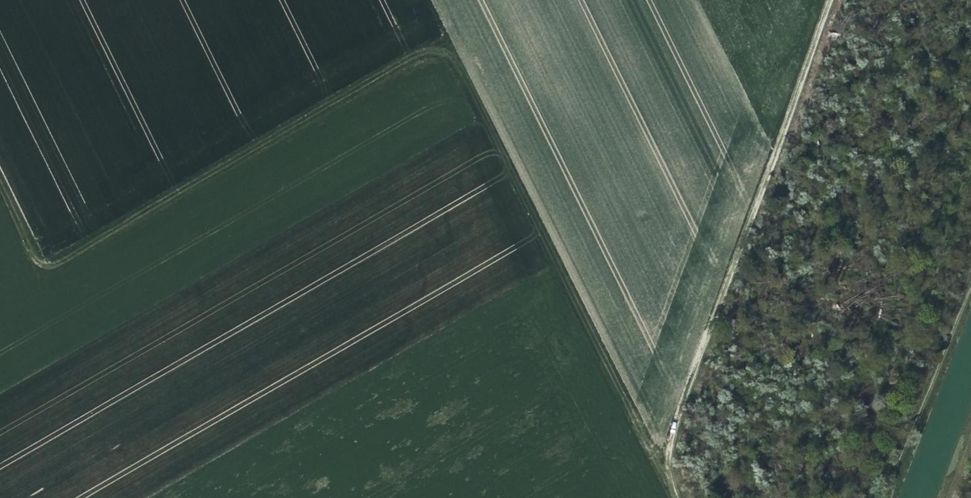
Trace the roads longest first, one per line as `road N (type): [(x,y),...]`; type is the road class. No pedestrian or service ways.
road 1 (track): [(0,384),(474,112),(675,497)]
road 2 (track): [(665,478),(692,372),(825,0)]
road 3 (track): [(970,266),(875,497)]

